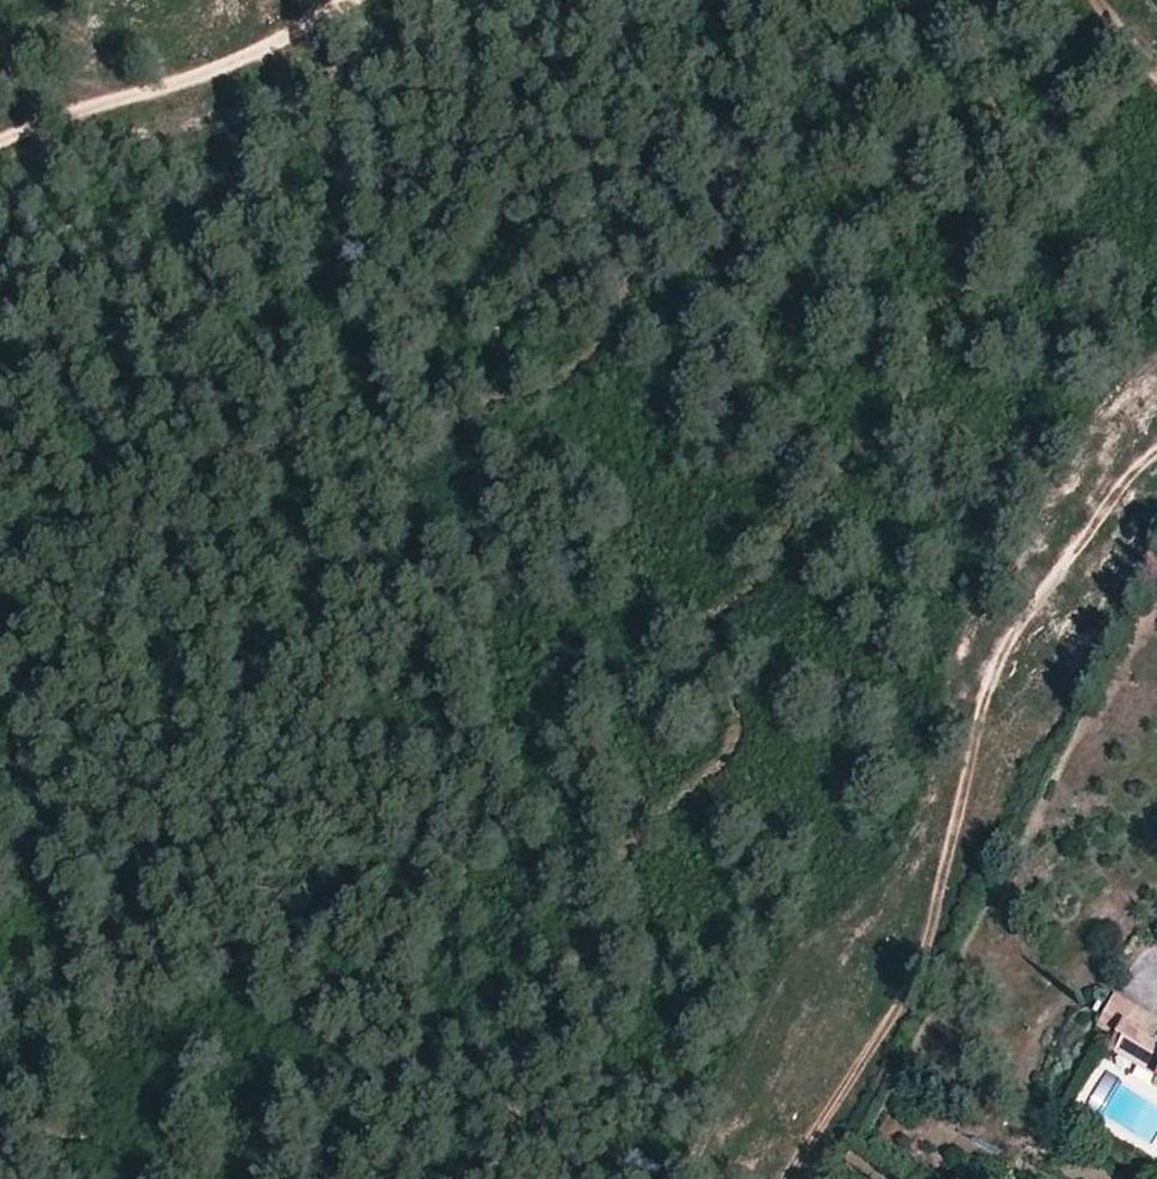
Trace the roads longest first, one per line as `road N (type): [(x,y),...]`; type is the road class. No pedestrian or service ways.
road 1 (track): [(1156,452),(1111,498),(992,675),(933,930),(791,1178)]
road 2 (track): [(338,0),(225,62),(150,89),(69,103),(0,137)]

